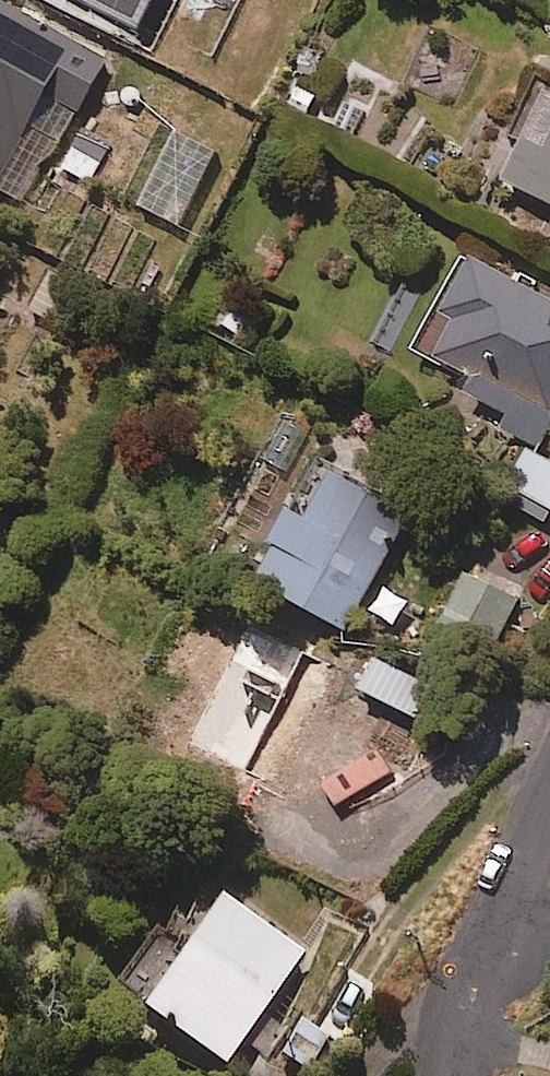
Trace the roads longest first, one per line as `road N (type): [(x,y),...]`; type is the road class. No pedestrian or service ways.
road 1 (residential): [(549,815),(514,890),(452,1066)]

